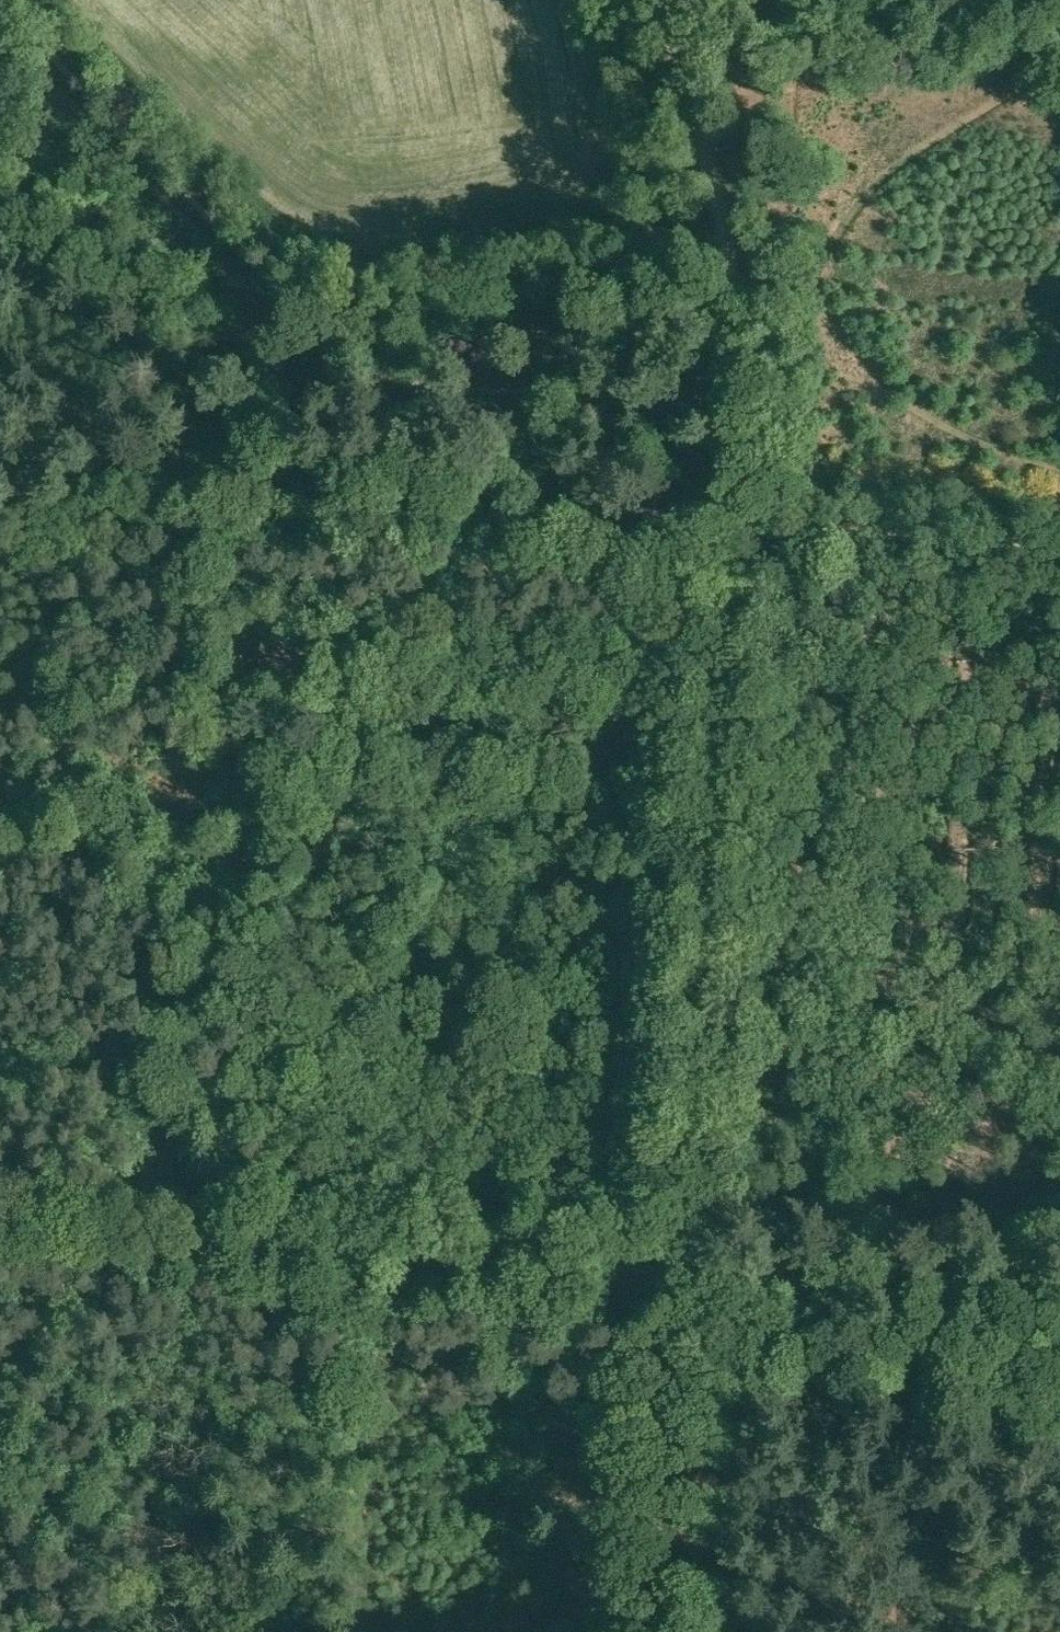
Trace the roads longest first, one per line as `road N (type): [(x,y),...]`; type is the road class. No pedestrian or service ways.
road 1 (unclassified): [(676,1261),(735,325),(733,248),(661,0)]
road 2 (unclassified): [(0,1213),(225,1236),(676,1261)]
road 3 (unclassified): [(676,1261),(1059,1283)]
road 4 (track): [(676,1261),(662,1433),(658,1631)]

